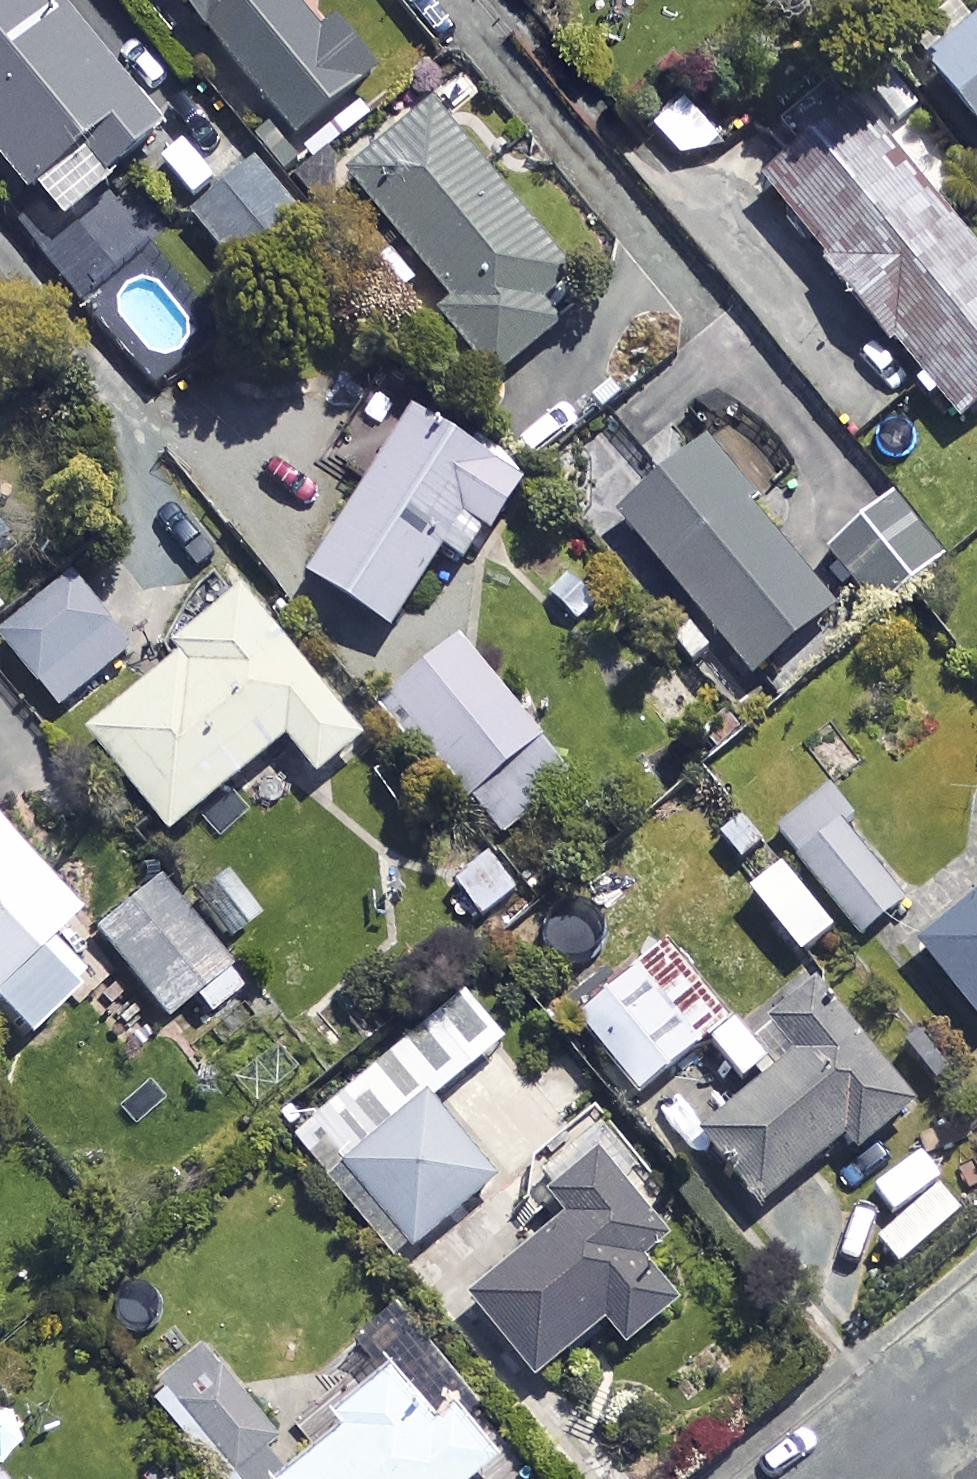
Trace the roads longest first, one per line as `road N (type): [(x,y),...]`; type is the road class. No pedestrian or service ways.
road 1 (residential): [(976,1367),(841,1478)]

